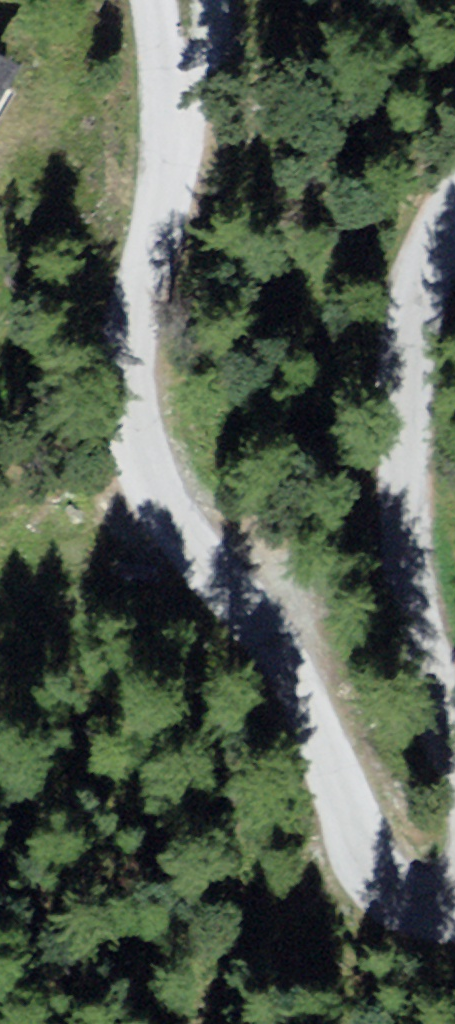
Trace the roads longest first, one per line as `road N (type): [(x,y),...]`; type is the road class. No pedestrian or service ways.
road 1 (unclassified): [(454,892),(421,898),(392,885),(373,863),(278,645),(174,519),(134,436),(130,356),(163,137),(155,0)]
road 2 (unclassified): [(454,215),(417,361),(403,517),(409,594),(454,765)]

